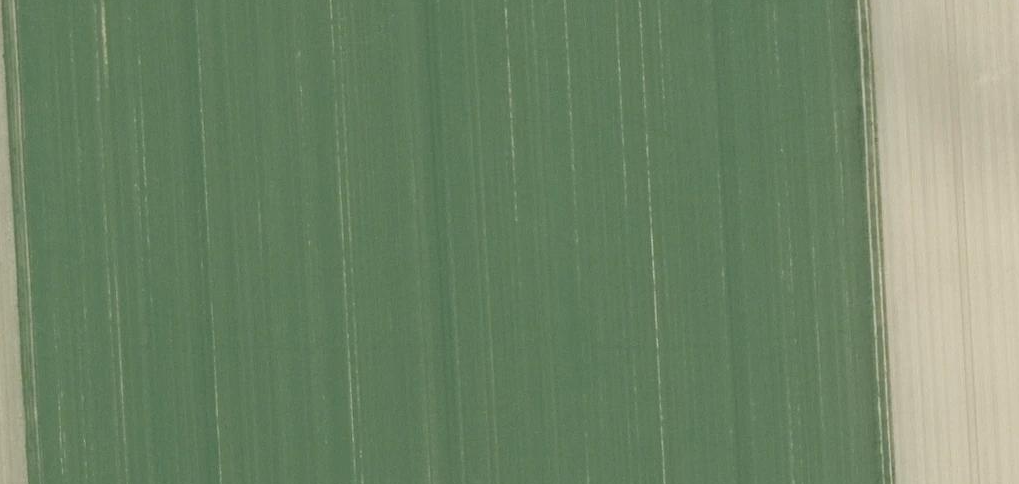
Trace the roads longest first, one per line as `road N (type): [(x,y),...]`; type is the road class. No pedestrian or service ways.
road 1 (track): [(861,0),(886,483)]
road 2 (track): [(19,0),(42,483)]

